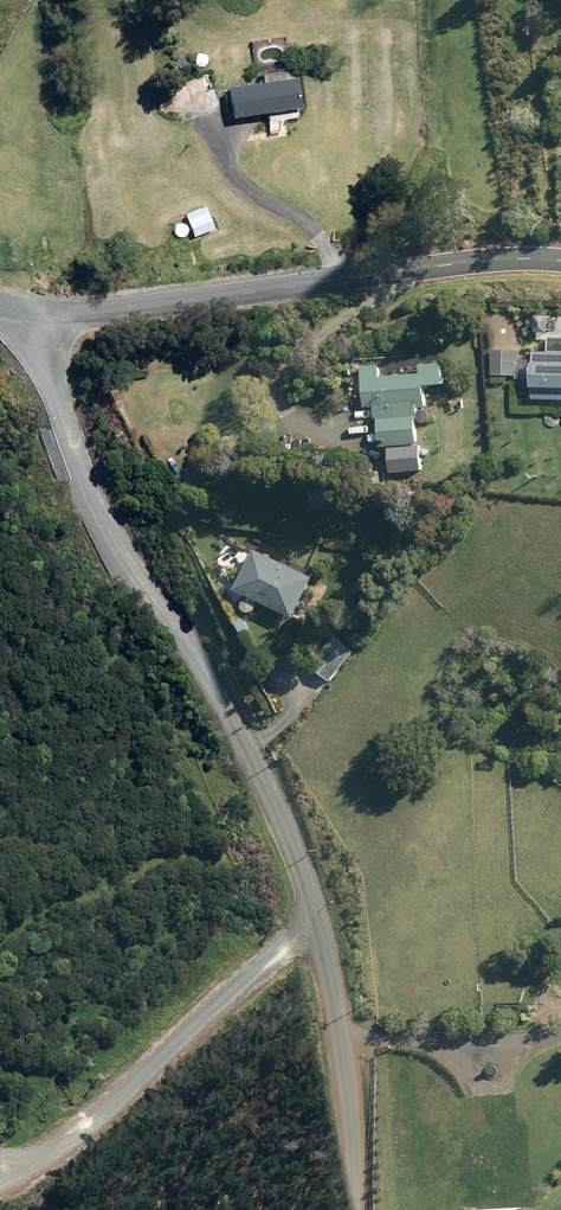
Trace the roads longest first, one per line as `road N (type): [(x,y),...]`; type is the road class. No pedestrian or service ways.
road 1 (unclassified): [(315,911),(293,845),(233,718),(92,499),(57,400),(39,314)]
road 2 (unclassified): [(39,314),(499,260),(560,261)]
road 3 (unclassified): [(315,911),(193,1043),(83,1144),(31,1184),(0,1192)]
road 4 (unclassified): [(348,1209),(347,1091),(315,911)]

